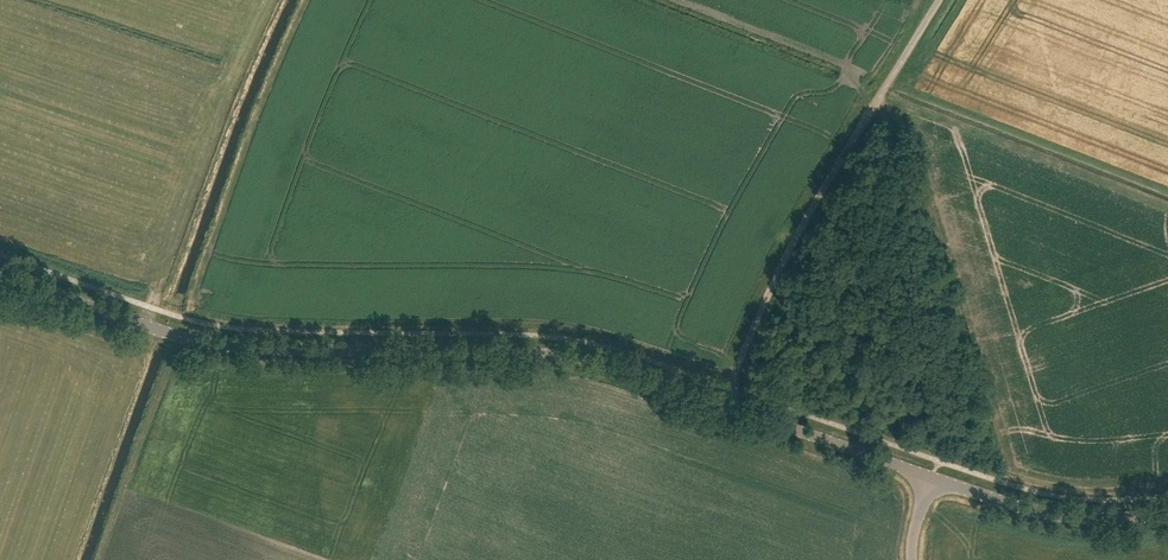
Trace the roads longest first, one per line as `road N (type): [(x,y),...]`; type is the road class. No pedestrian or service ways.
road 1 (tertiary): [(177,336),(265,348),(562,355),(636,372),(931,478)]
road 2 (track): [(722,404),(807,216),(938,0)]
road 3 (tertiary): [(931,478),(1073,517),(1167,514)]
road 4 (track): [(177,336),(100,559)]
road 5 (tertiary): [(177,336),(0,274)]

